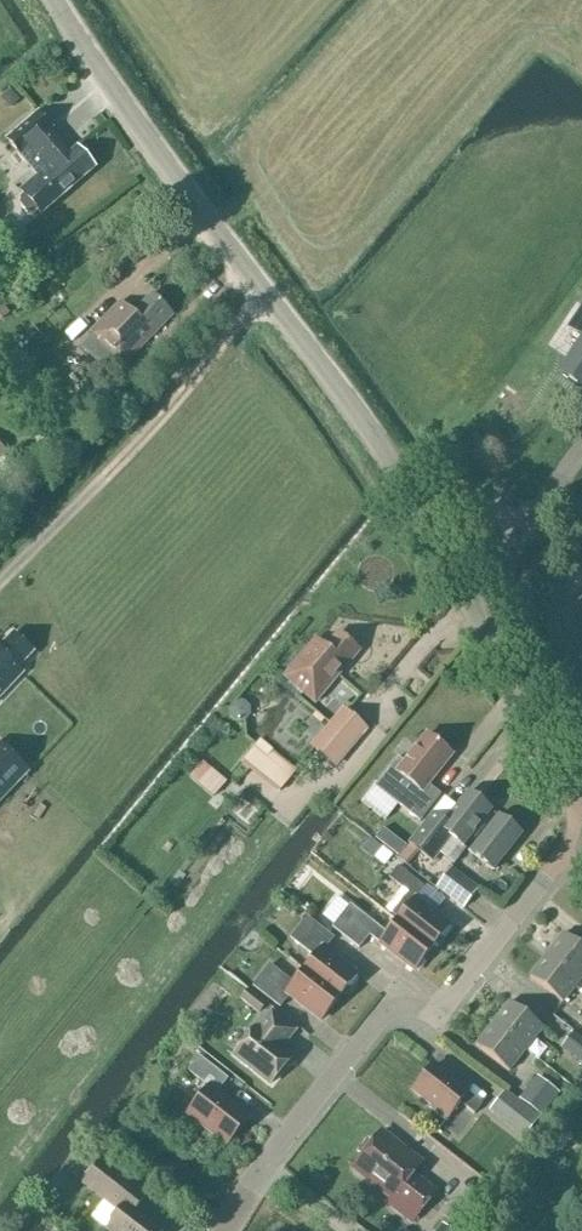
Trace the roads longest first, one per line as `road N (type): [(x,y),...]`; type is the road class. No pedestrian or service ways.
road 1 (tertiary): [(53,0),(396,470),(581,825)]
road 2 (residential): [(227,1230),(399,1002),(435,1017),(581,844)]
road 3 (track): [(269,298),(0,585)]

